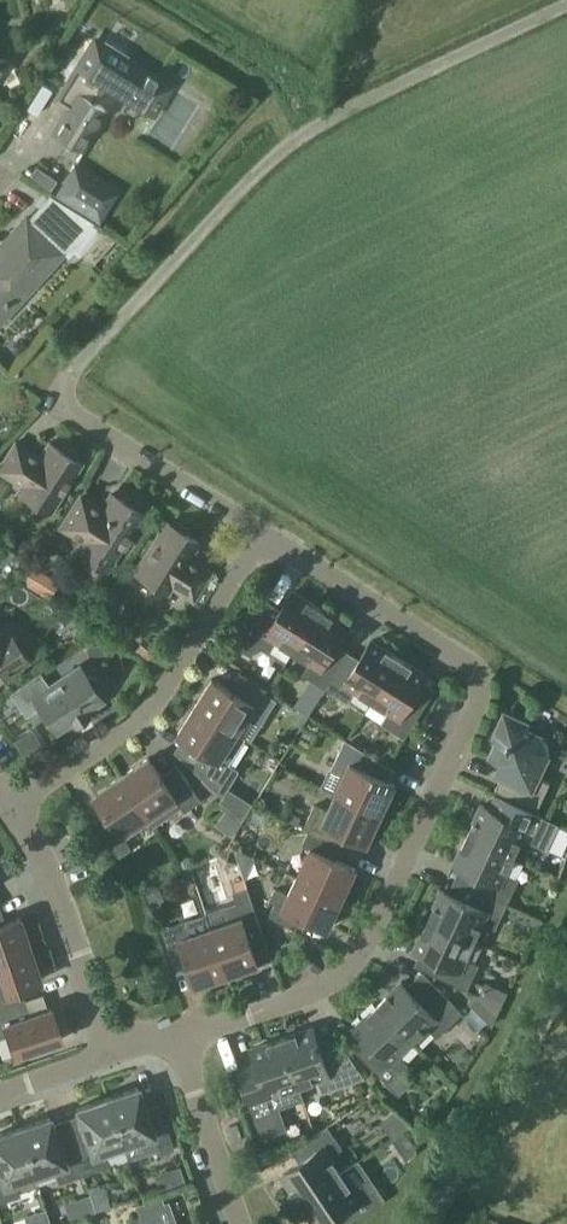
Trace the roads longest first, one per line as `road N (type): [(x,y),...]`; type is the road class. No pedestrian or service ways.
road 1 (residential): [(180,1033),(344,974),(397,888),(477,704),(478,678),(465,654),(263,538)]
road 2 (unclassified): [(63,381),(292,142),(566,4)]
road 3 (residential): [(13,811),(148,714),(263,538)]
road 4 (residential): [(113,1053),(34,844),(13,811)]
road 5 (residential): [(263,538),(84,421),(63,381)]
road 6 (residential): [(240,1223),(180,1033)]

